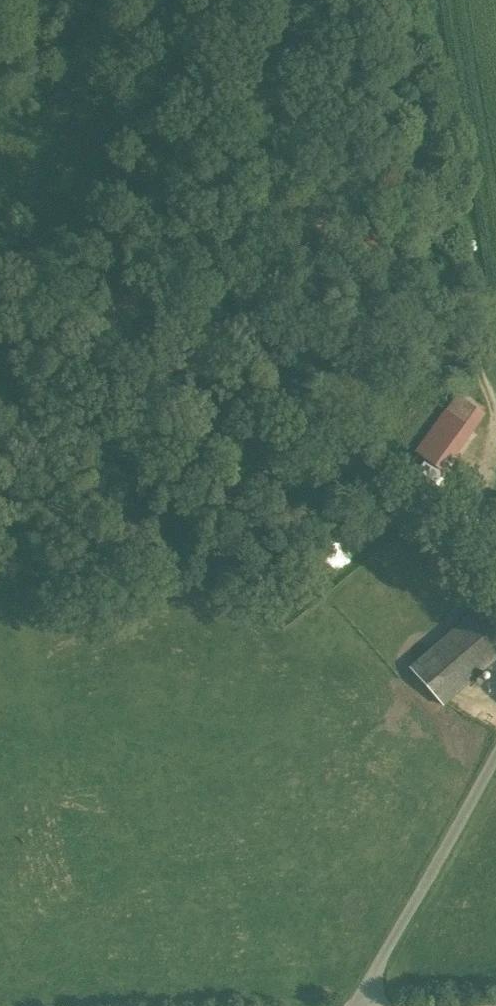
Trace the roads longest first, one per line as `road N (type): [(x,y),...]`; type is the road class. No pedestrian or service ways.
road 1 (track): [(434,0),(493,401)]

